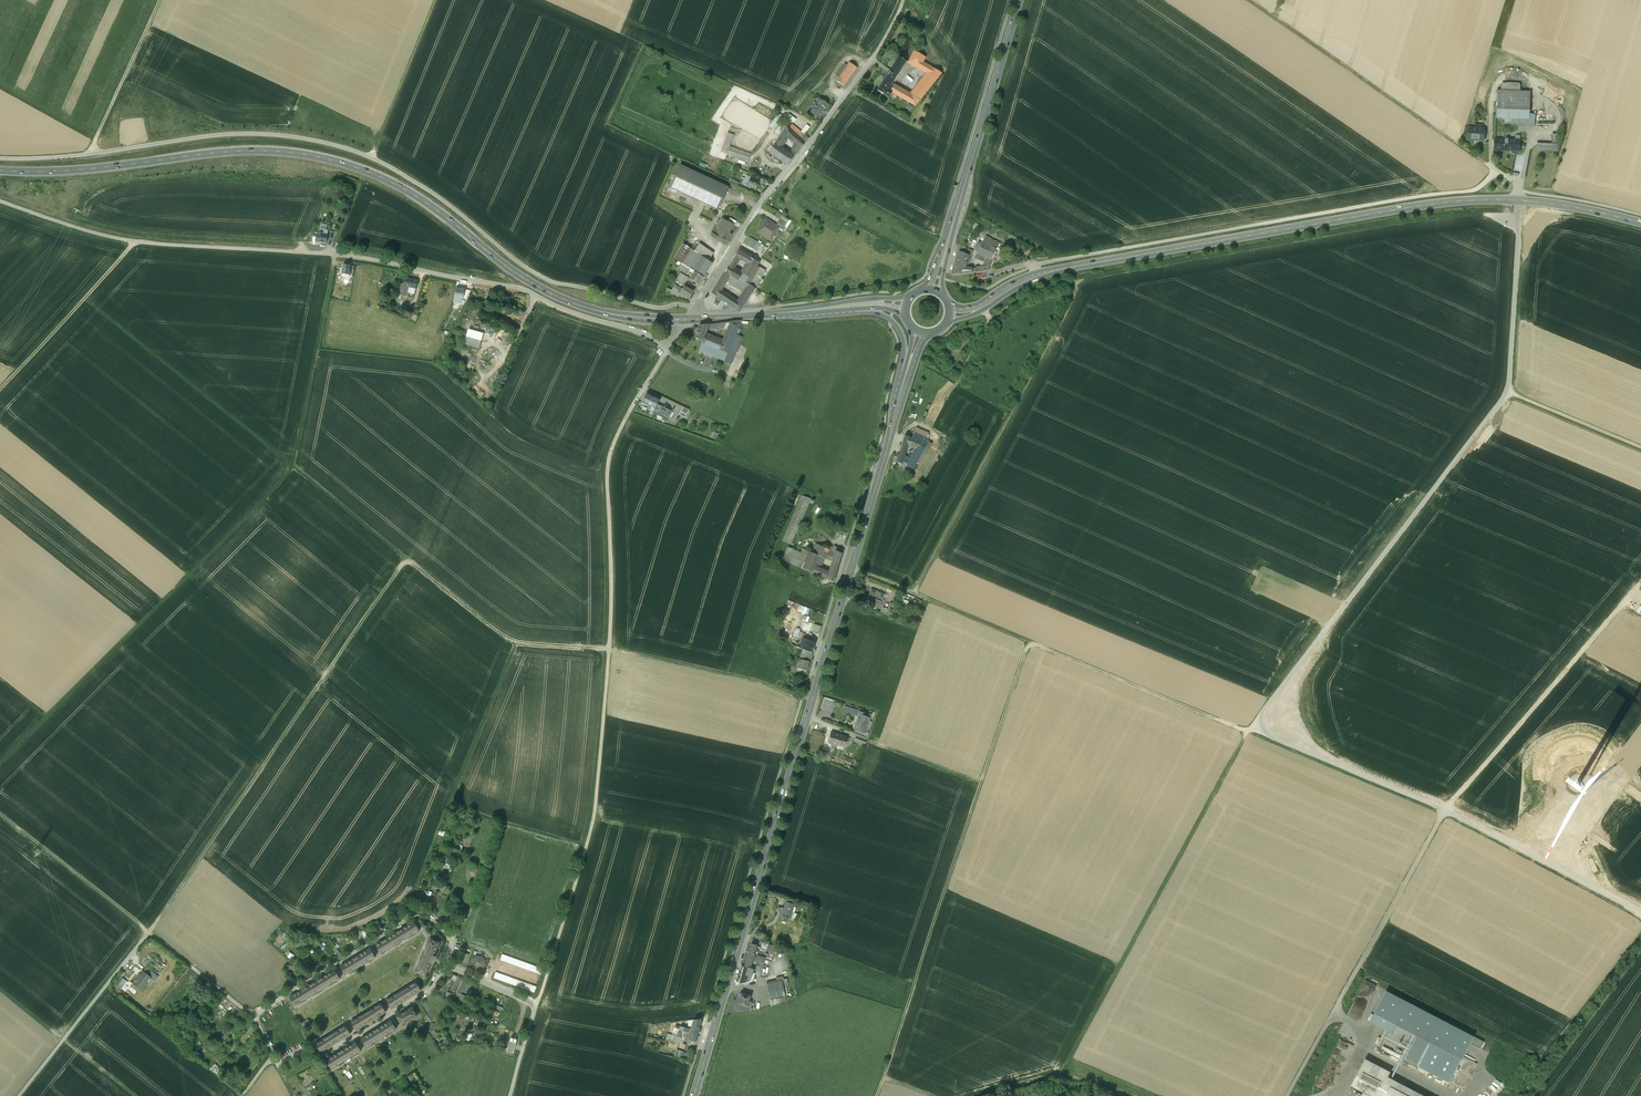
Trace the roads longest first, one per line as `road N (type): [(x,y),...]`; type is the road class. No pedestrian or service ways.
road 1 (track): [(1640,915),(1266,730),(1270,713),(1508,392),(1519,198)]
road 2 (track): [(84,300),(504,634),(671,659),(812,700)]
road 3 (primary): [(910,365),(693,1095)]
road 4 (track): [(917,594),(1091,281),(1484,214)]
road 5 (secondary): [(687,320),(567,301),(516,273),(406,189),(314,155),(241,150),(0,170)]
road 6 (secondary): [(951,312),(971,310),(1049,271),(1449,200),(1551,202),(1640,221)]
road 7 (track): [(0,767),(296,468),(334,246),(357,193)]
road 8 (track): [(1288,1095),(1444,811),(1640,582)]
road 9 (track): [(536,1003),(595,808),(611,619),(608,464),(634,403)]
road 10 (track): [(890,1077),(1034,642)]
road 11 (track): [(150,932),(406,555)]
road 12 (track): [(1266,730),(1251,737),(850,570)]
road 13 (track): [(1251,737),(1066,1074)]
road 14 (residential): [(875,54),(754,211),(687,320)]
road 15 (primary): [(934,289),(1019,0)]
road 16 (residential): [(273,1053),(254,1013),(417,913),(449,934),(445,961)]
road 17 (track): [(1252,0),(1497,170)]
road 18 (residential): [(445,961),(426,990),(326,1053),(306,1046),(277,1061),(273,1053)]
road 19 (track): [(150,932),(18,1095)]
road 20 (track): [(0,390),(132,241)]
road 21 (track): [(0,813),(150,932)]
road 22 (secondary): [(687,320),(860,305)]
road 23 (track): [(371,157),(437,0)]
road 24 (track): [(160,0),(89,154)]
road 25 (track): [(1508,392),(1640,447)]
road 26 (track): [(150,932),(254,1013)]
road 27 (track): [(1119,1095),(1066,1074),(1001,1095)]
road 28 (track): [(981,783),(866,742)]

